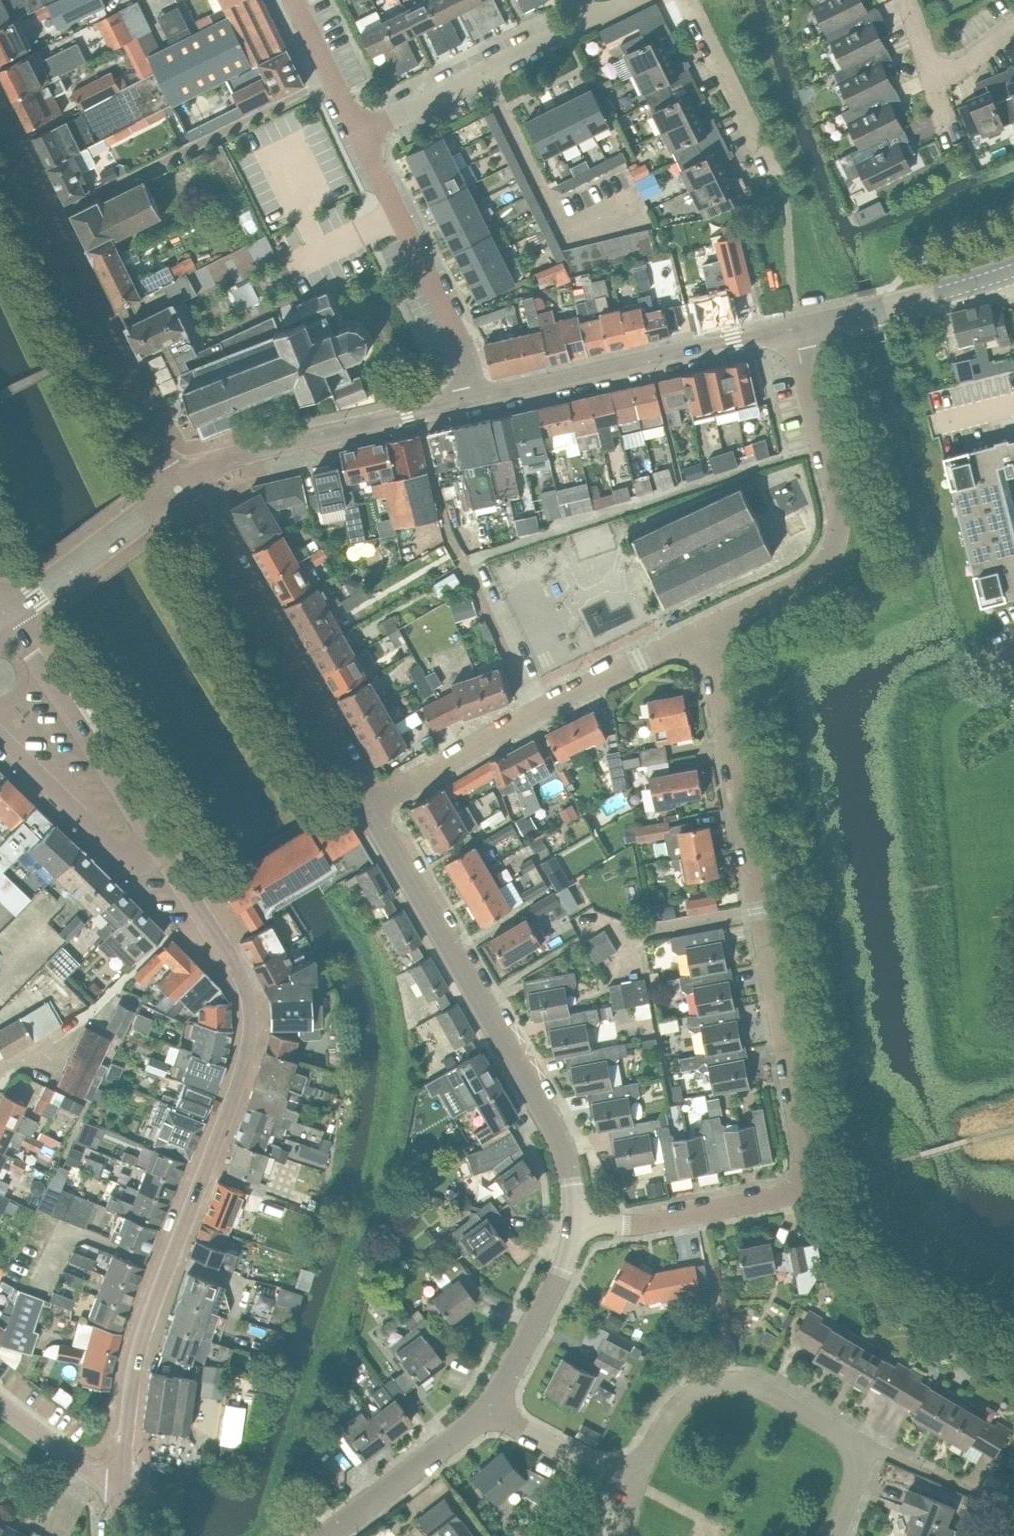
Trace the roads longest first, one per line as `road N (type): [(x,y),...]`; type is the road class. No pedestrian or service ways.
road 1 (residential): [(576,1222),(629,1225),(792,1192),(808,1169),(708,627)]
road 2 (secondary): [(122,1484),(145,1333),(253,1023),(232,958),(159,842)]
road 3 (tertiary): [(372,807),(570,1160),(576,1222)]
road 4 (residential): [(632,1482),(684,1392),(716,1376),(758,1381),(865,1449),(837,1535)]
road 5 (residential): [(0,128),(156,447),(181,480)]
road 6 (unclassified): [(708,627),(539,708),(372,807)]
road 7 (tertiary): [(181,480),(372,807)]
road 8 (unclassified): [(708,627),(819,574),(835,549),(839,519),(826,447),(795,330)]
road 9 (tertiary): [(478,403),(795,330)]
road 10 (tertiary): [(181,480),(231,456),(478,403)]
road 11 (residential): [(478,403),(461,339),(361,136)]
road 12 (secondary): [(159,842),(7,615)]
road 13 (residential): [(361,136),(592,20)]
road 14 (tertiary): [(795,330),(1013,274)]
road 15 (residential): [(0,736),(125,855),(159,842)]
road 16 (tertiary): [(491,1409),(328,1535)]
road 17 (tertiary): [(576,1222),(561,1271),(491,1409)]
road 18 (unclassified): [(778,182),(700,0)]
road 19 (residential): [(632,1482),(491,1409)]
road 20 (residential): [(361,136),(295,0)]
road 21 (secondary): [(0,1407),(98,1482),(122,1484)]
road 22 (tertiary): [(34,596),(141,517)]
road 23 (residential): [(0,1069),(108,1004)]

